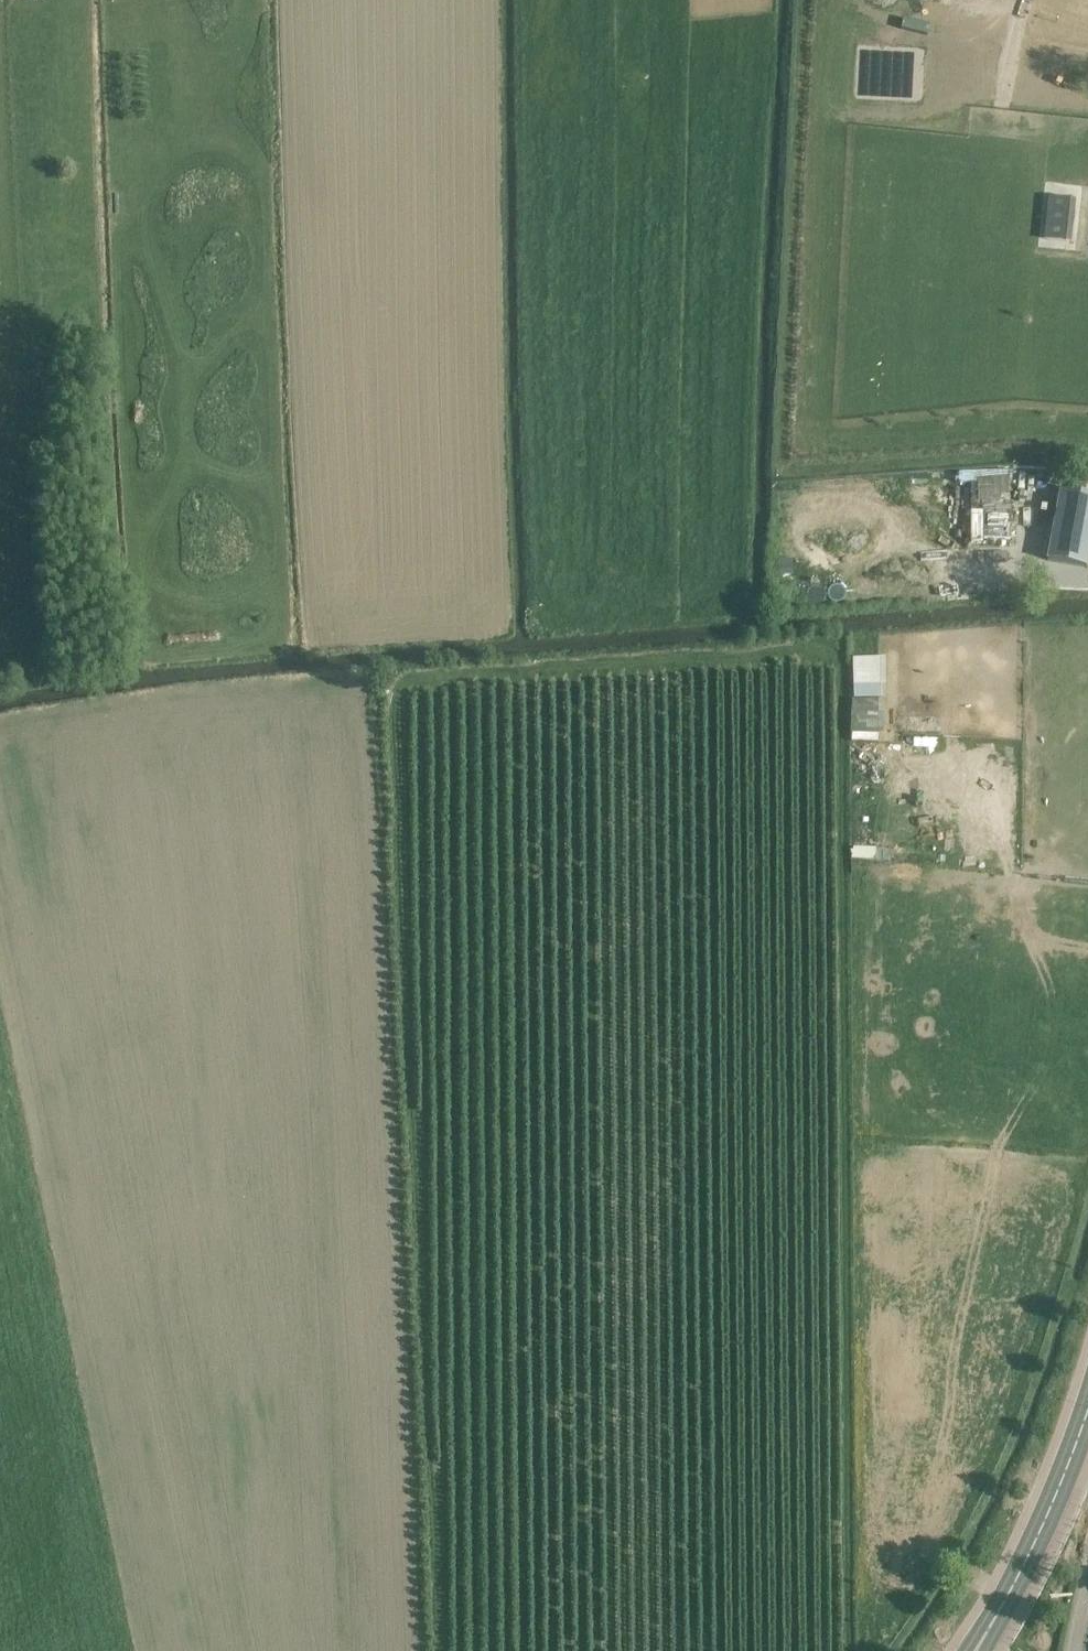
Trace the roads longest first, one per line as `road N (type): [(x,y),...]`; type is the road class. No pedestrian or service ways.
road 1 (secondary): [(979,1650),(1046,1524),(1087,1422)]

